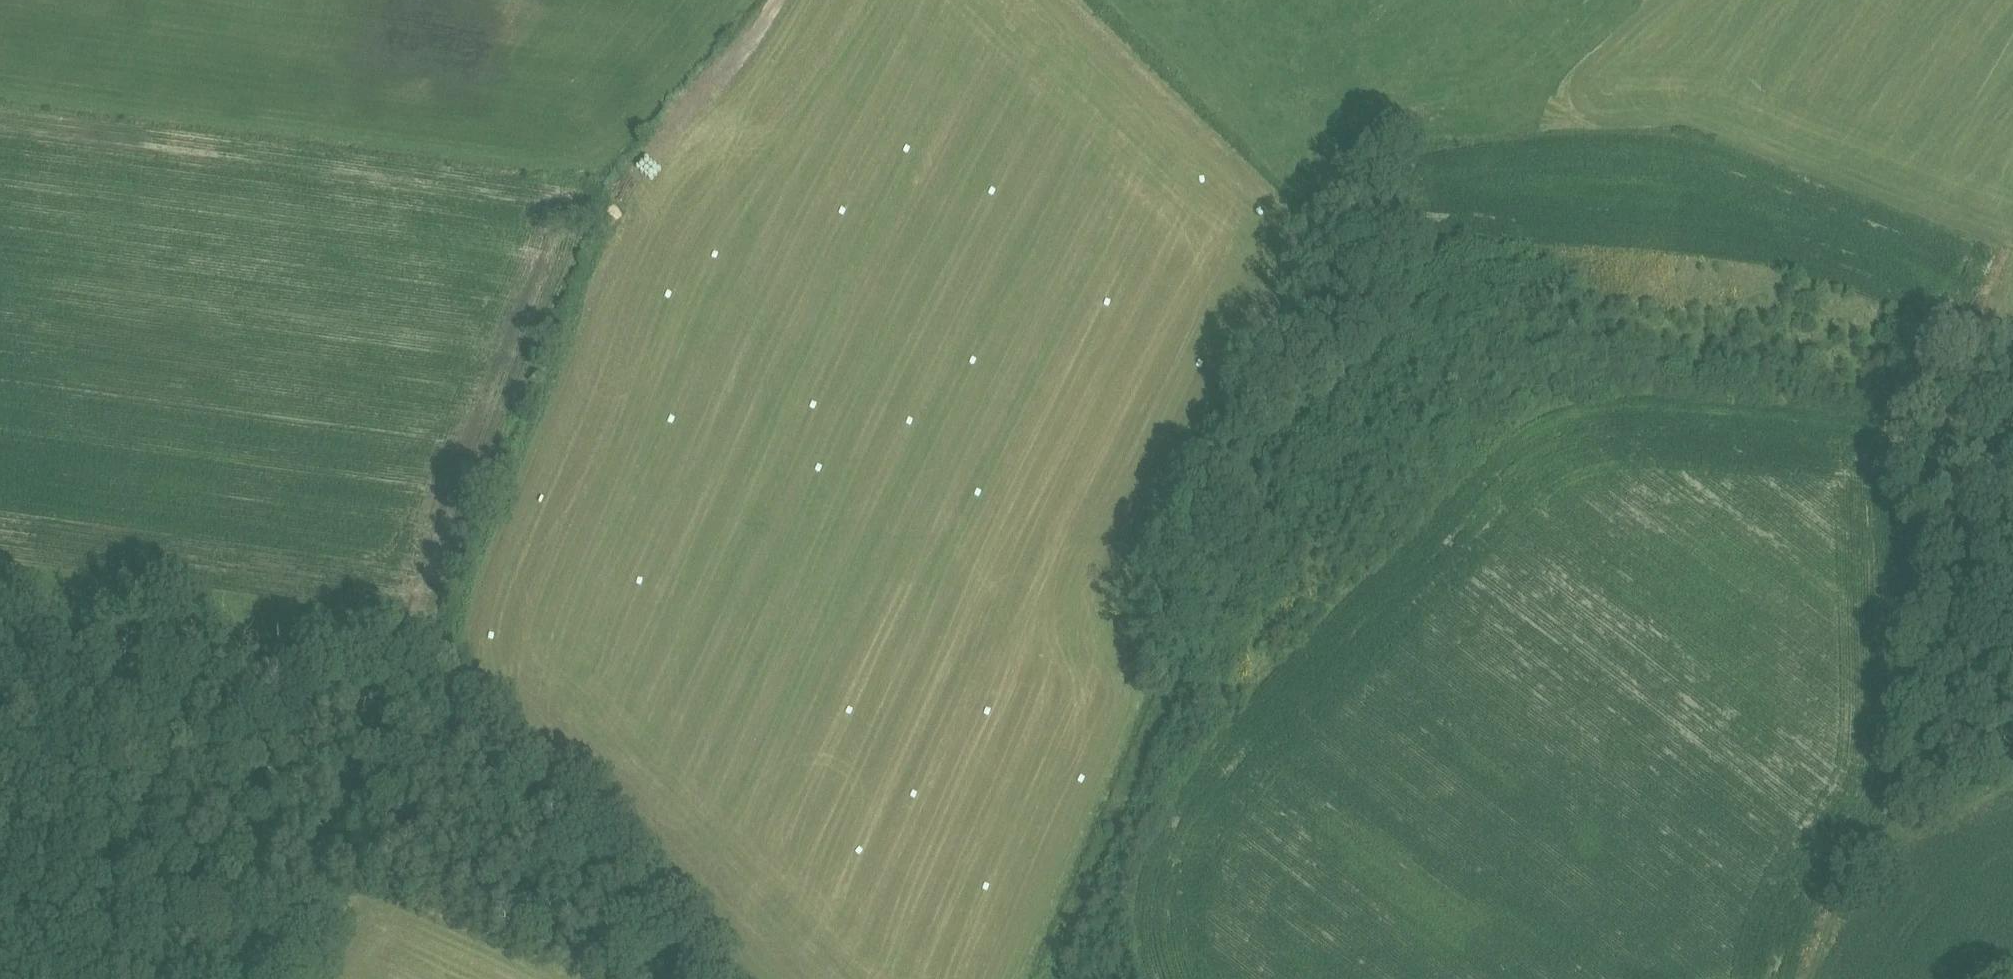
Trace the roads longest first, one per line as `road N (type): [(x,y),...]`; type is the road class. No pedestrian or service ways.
road 1 (track): [(498,457),(600,207),(765,0)]

